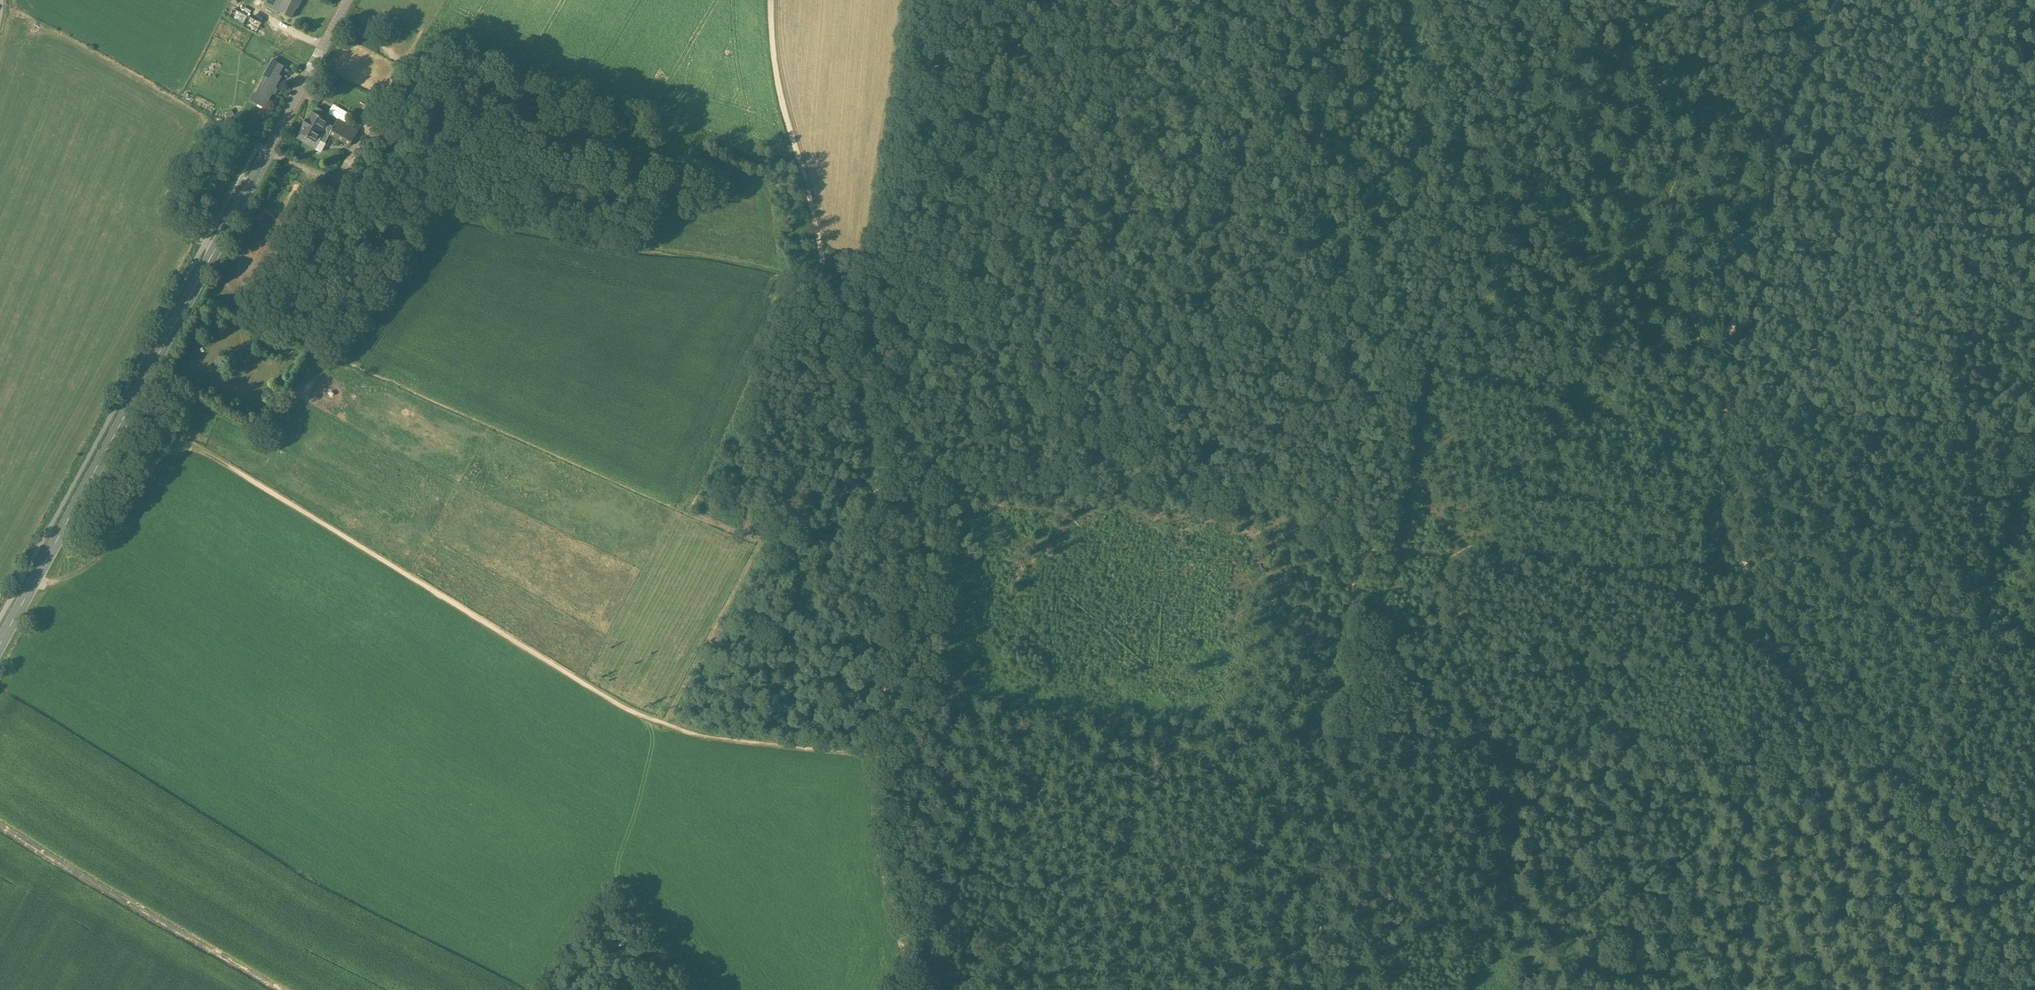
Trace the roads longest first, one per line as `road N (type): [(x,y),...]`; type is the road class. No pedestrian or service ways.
road 1 (track): [(766,0),(770,60),(819,256),(883,456),(887,700),(875,764),(878,831),(909,989)]
road 2 (track): [(875,764),(868,756),(695,734),(632,712),(190,448),(157,457),(75,568),(46,584),(35,580)]
road 3 (tertiary): [(269,147),(0,645)]
road 4 (track): [(1773,155),(1729,346),(1720,476),(1732,544)]
road 5 (track): [(0,826),(282,989)]
road 6 (track): [(1534,0),(1689,102)]
road 7 (tertiary): [(269,147),(348,0)]

